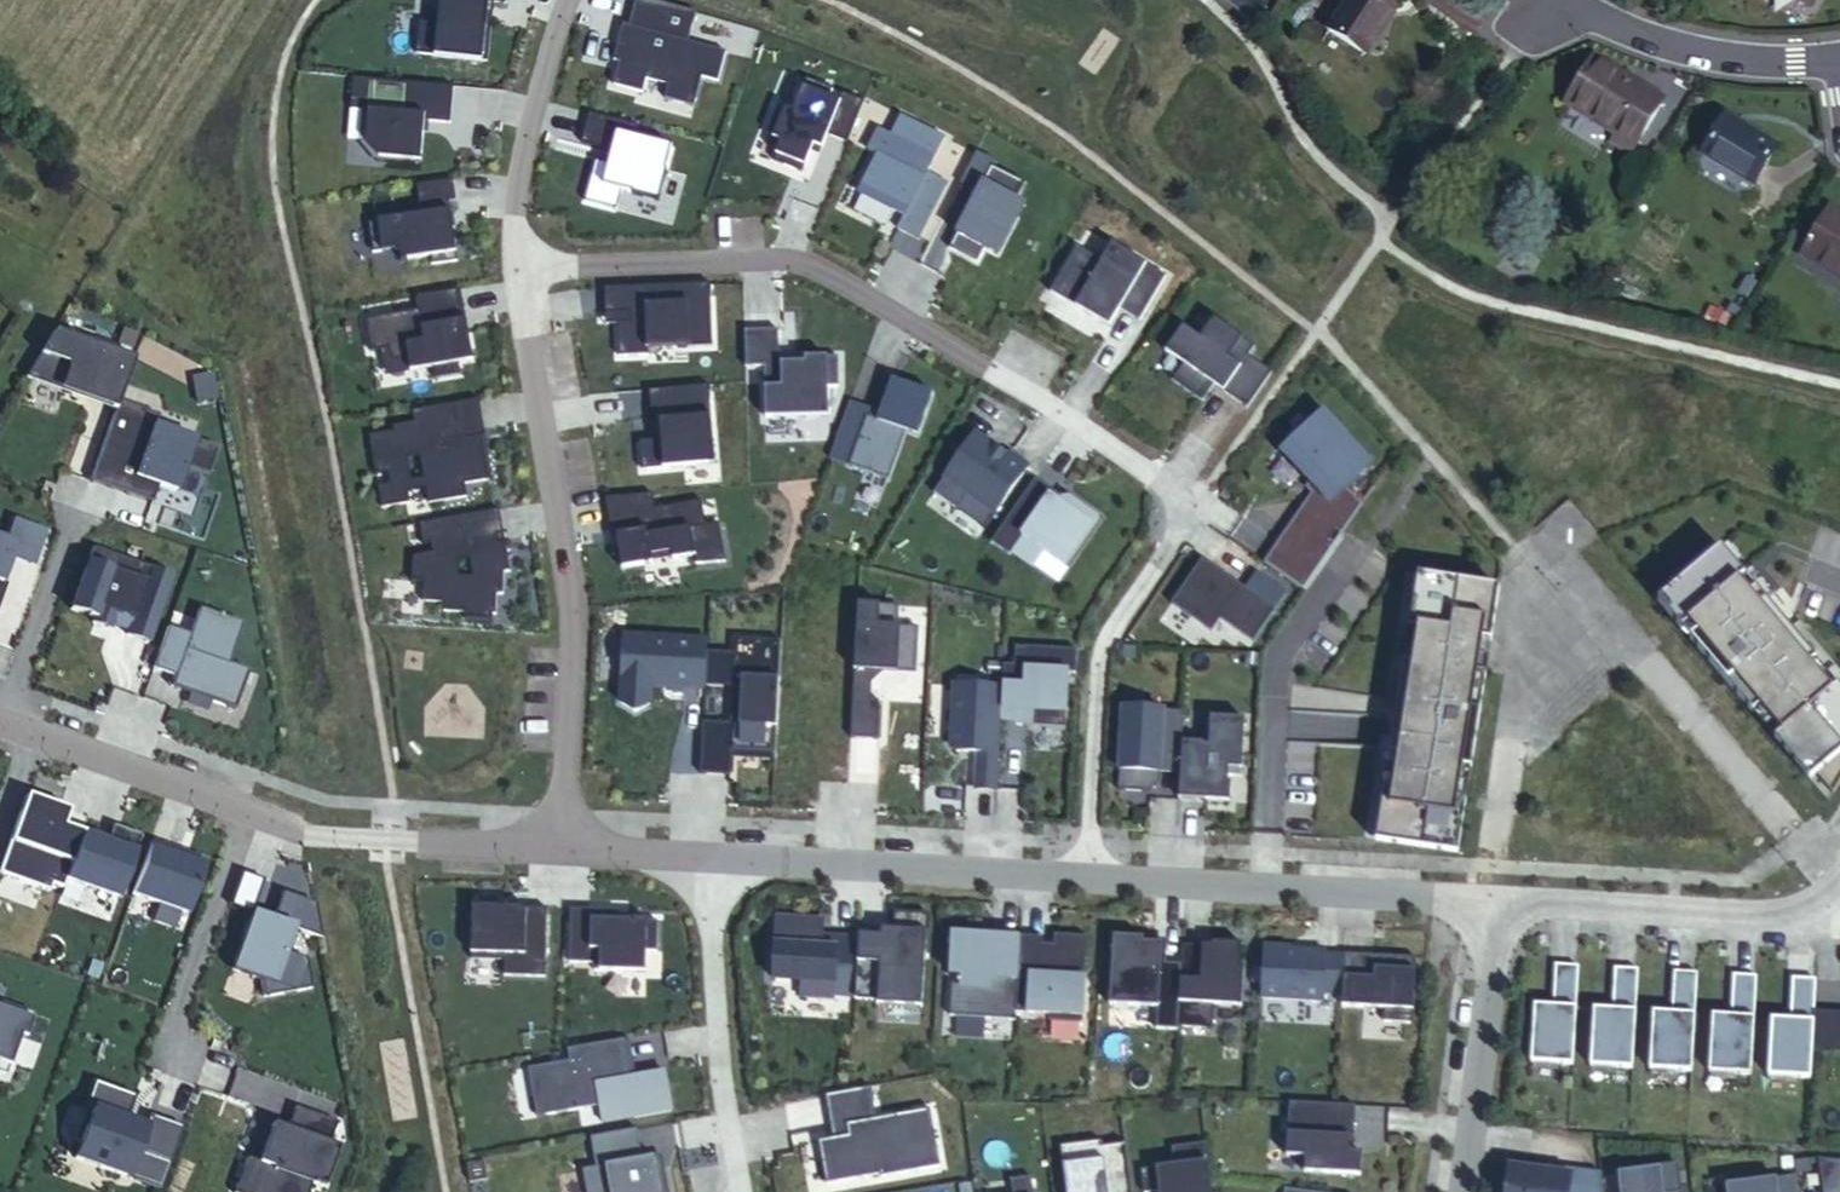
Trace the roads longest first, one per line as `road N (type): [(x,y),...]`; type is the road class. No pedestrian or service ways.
road 1 (residential): [(1092,873),(1104,647),(1197,505),(1077,422),(796,261),(528,273)]
road 2 (residential): [(571,846),(295,832),(0,727)]
road 3 (residential): [(571,846),(566,593),(528,273)]
road 4 (residential): [(1499,894),(1092,873)]
road 5 (residential): [(1092,873),(722,854)]
road 6 (residential): [(1499,894),(1788,911),(1839,878)]
road 7 (residential): [(745,1191),(724,1076),(717,926),(722,854)]
road 8 (residential): [(1499,894),(1463,1191)]
road 9 (residential): [(528,273),(518,149),(550,27),(567,0)]
road 10 (residential): [(1571,0),(1646,35),(1702,48),(1828,50)]
road 11 (residential): [(722,854),(571,846)]

